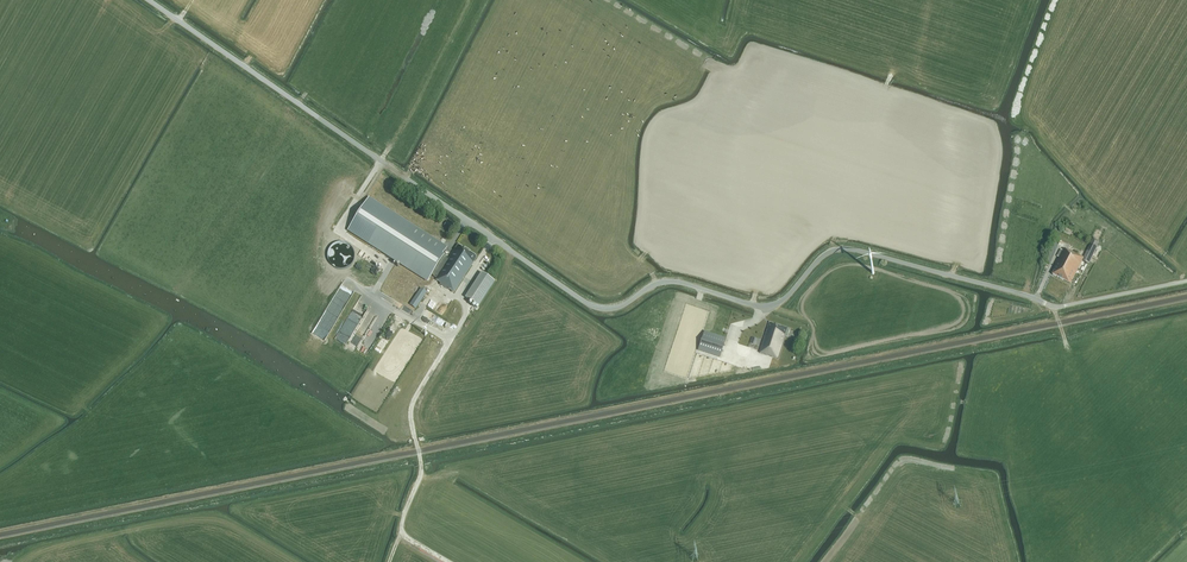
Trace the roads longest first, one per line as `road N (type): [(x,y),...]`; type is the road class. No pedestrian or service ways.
road 1 (unclassified): [(1186,281),(1055,307),(841,249),(824,256),(775,305),(669,281),(618,307),(597,308),(148,0)]
road 2 (track): [(458,295),(465,316),(412,406),(421,466),(401,531),(448,561)]

